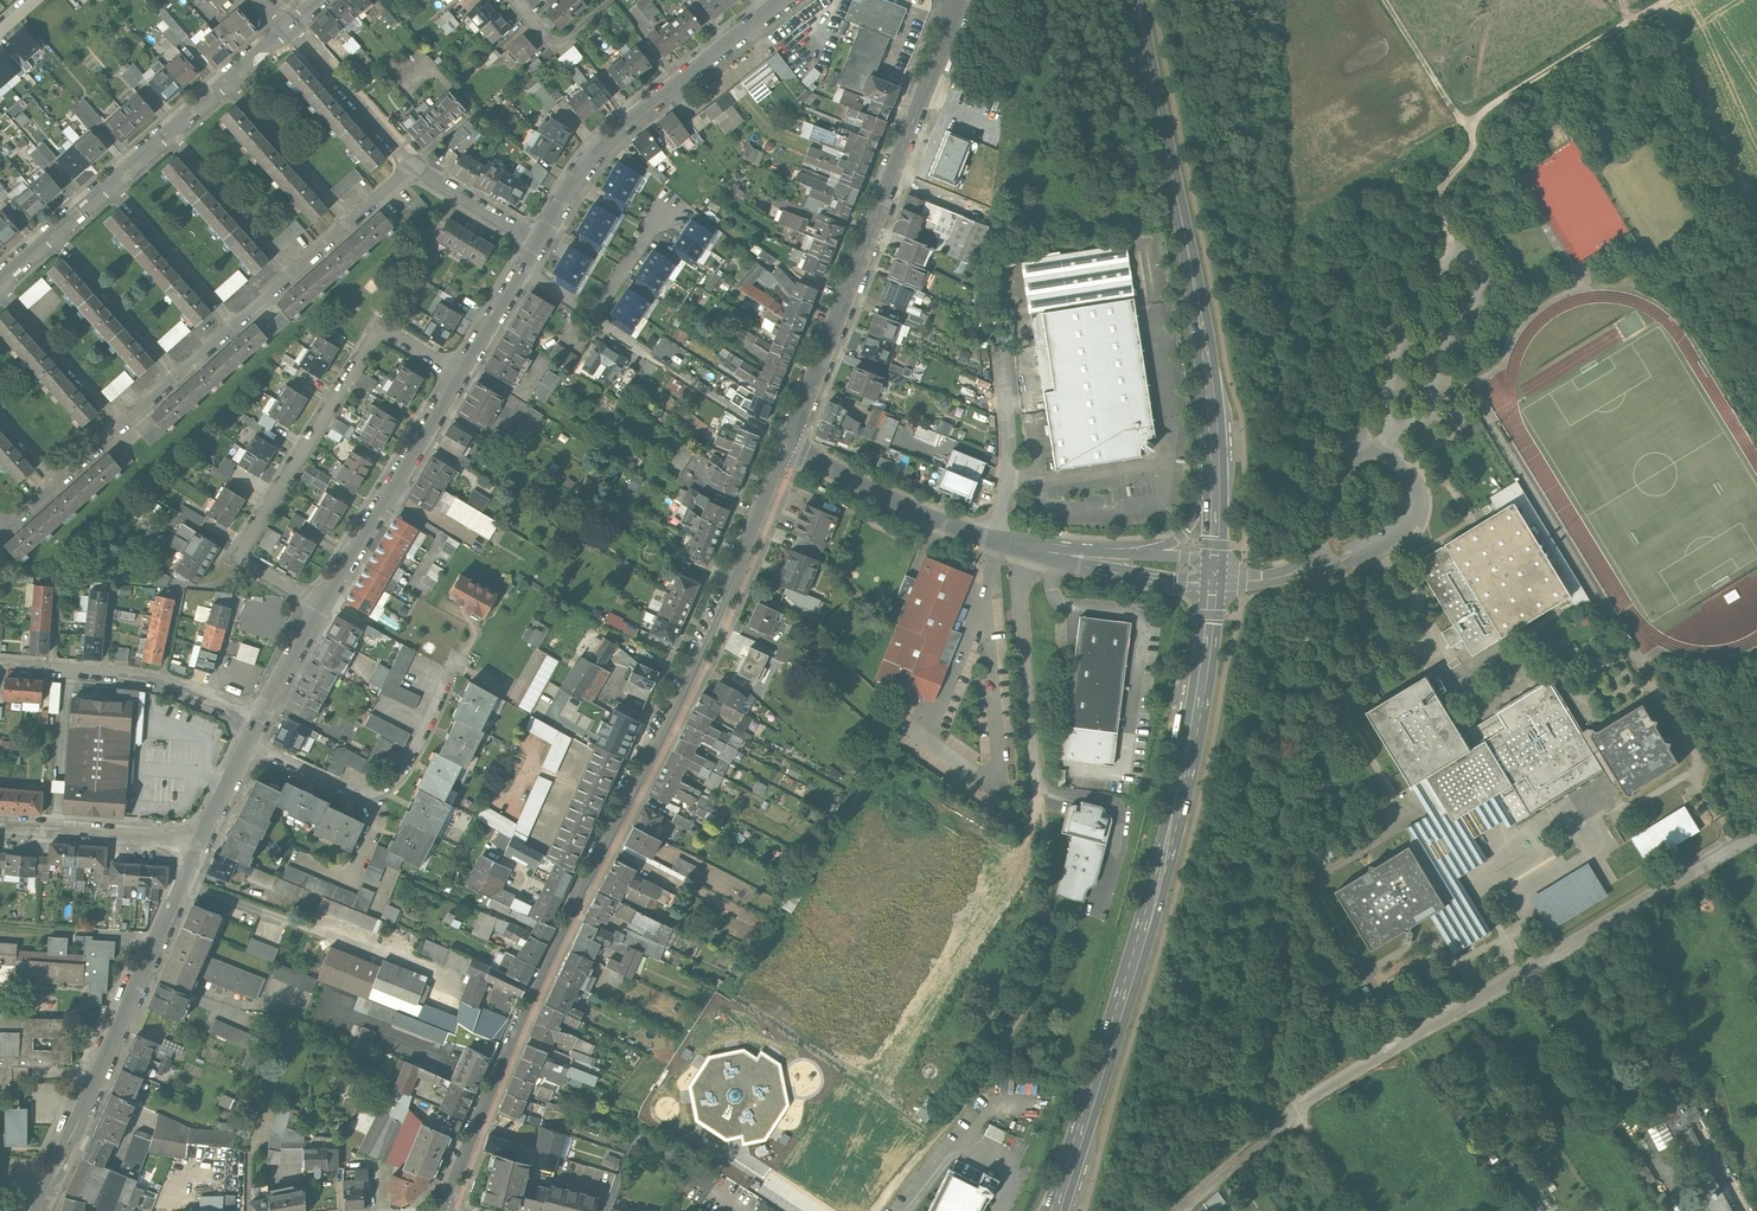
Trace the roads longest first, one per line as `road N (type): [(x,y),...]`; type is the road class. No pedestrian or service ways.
road 1 (residential): [(449,1210),(505,1062),(687,674),(783,441)]
road 2 (unclassified): [(1756,836),(1297,1111),(1175,1210)]
road 3 (primary): [(1067,1193),(1172,849),(1201,718),(1216,576)]
road 4 (residential): [(783,441),(948,35),(954,0)]
road 5 (primary): [(1218,452),(1205,338),(1139,0)]
road 6 (residential): [(325,607),(261,566),(252,546),(379,331),(397,321),(472,364)]
road 7 (residential): [(200,844),(40,1210)]
road 8 (unclassified): [(1278,578),(1337,570),(1408,529),(1413,492),(1395,461),(1365,451),(1348,458),(1319,546),(1302,562)]
road 9 (residential): [(798,0),(608,146),(544,247)]
road 10 (residential): [(245,747),(341,790),(379,792),(398,775),(462,654)]
road 11 (residential): [(472,364),(325,607)]
road 12 (track): [(1451,244),(1440,197),(1464,162),(1471,125),(1461,122),(1385,0)]
road 13 (residential): [(0,666),(144,679),(257,723)]
road 14 (unclassified): [(1025,546),(1018,597),(1039,796)]
road 15 (track): [(1664,0),(1461,122)]
road 16 (unclassified): [(783,441),(830,473),(997,538)]
road 17 (residential): [(200,844),(0,827)]
road 18 (unclassified): [(997,538),(1007,484),(999,348)]
road 19 (residential): [(292,27),(414,168)]
road 20 (residential): [(3,290),(127,426)]
road 21 (residential): [(231,84),(351,222)]
road 22 (residential): [(116,189),(238,325)]
road 23 (residential): [(59,240),(184,373)]
road 24 (residential): [(177,133),(296,271)]
road 25 (unclassified): [(1218,452),(1188,531),(1125,562)]
road 26 (residential): [(414,168),(544,247)]
road 27 (residential): [(592,316),(673,203)]
road 28 (residential): [(616,0),(560,45),(516,0)]
road 29 (residential): [(325,607),(257,723)]
road 30 (primary): [(1216,576),(1218,452)]
road 31 (track): [(1297,1111),(1363,1210)]

